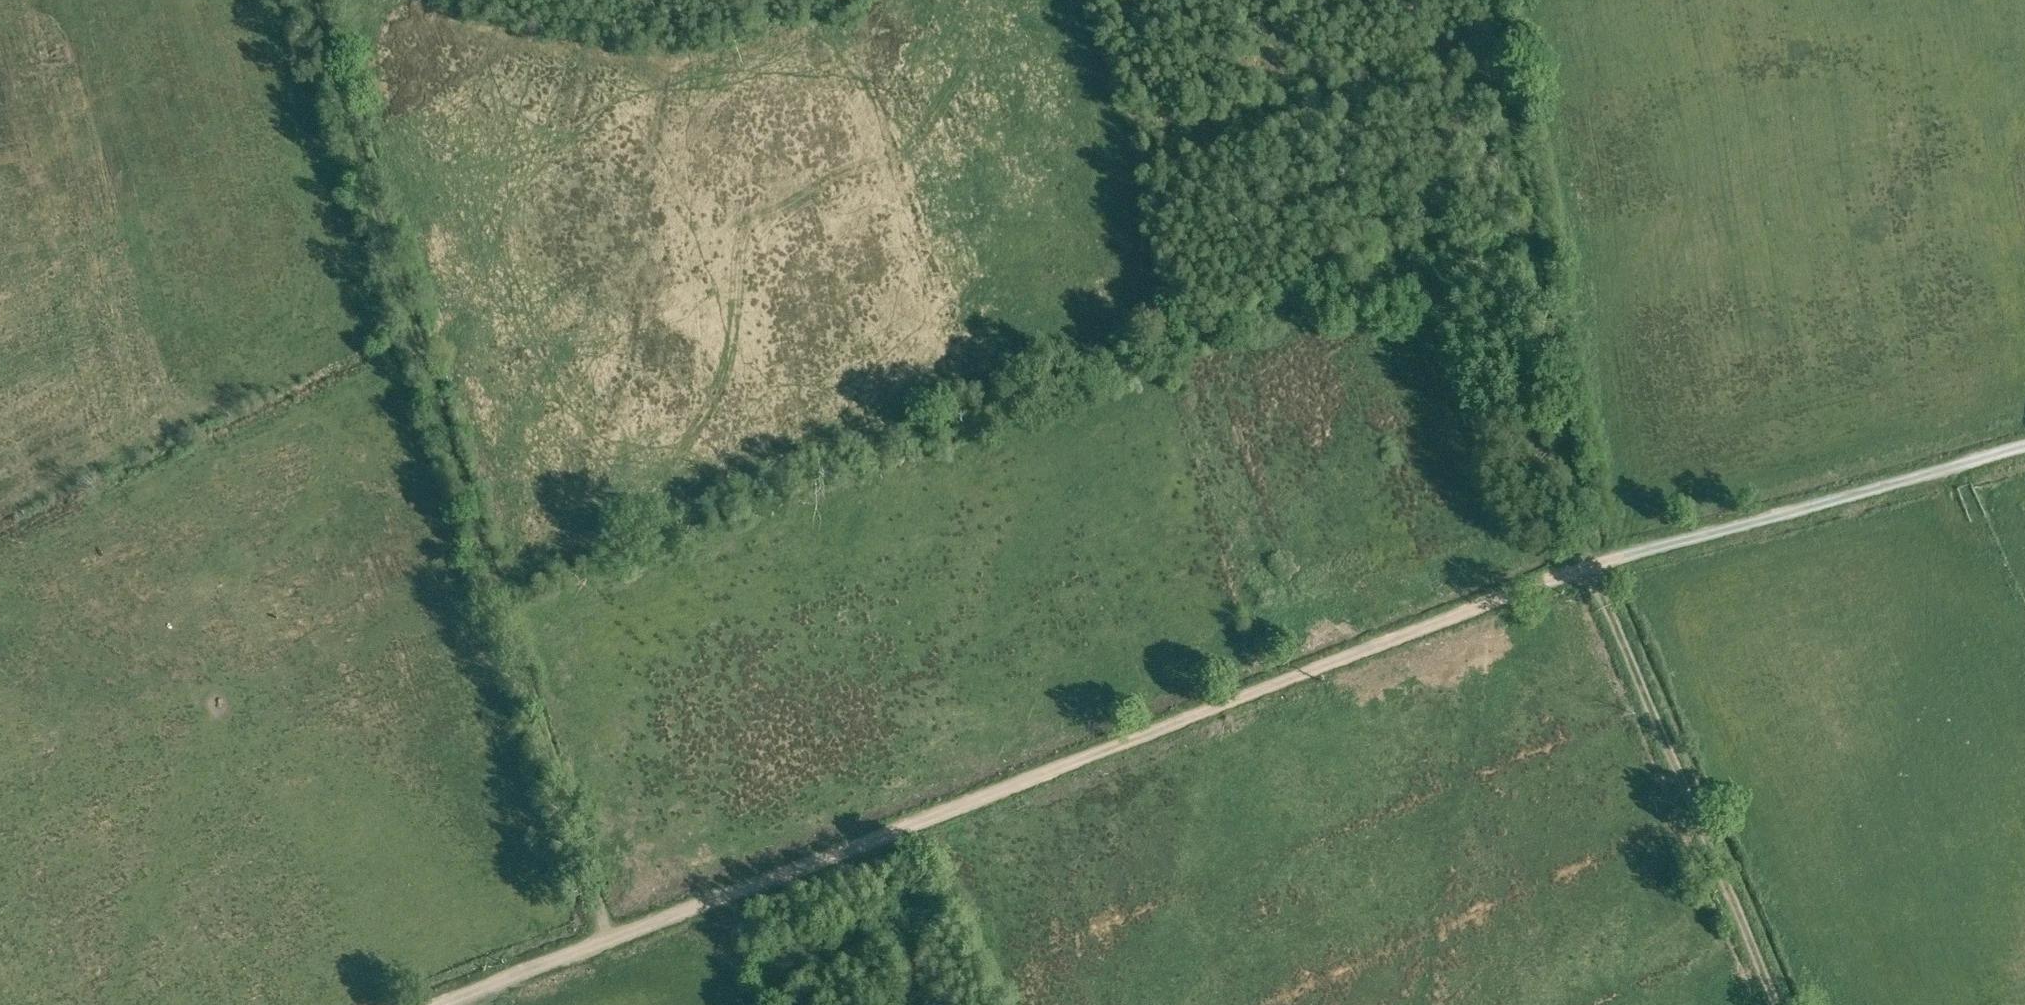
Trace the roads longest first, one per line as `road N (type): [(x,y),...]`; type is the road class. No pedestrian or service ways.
road 1 (track): [(448,1004),(1592,569),(2024,450)]
road 2 (track): [(1592,569),(1779,1004)]

